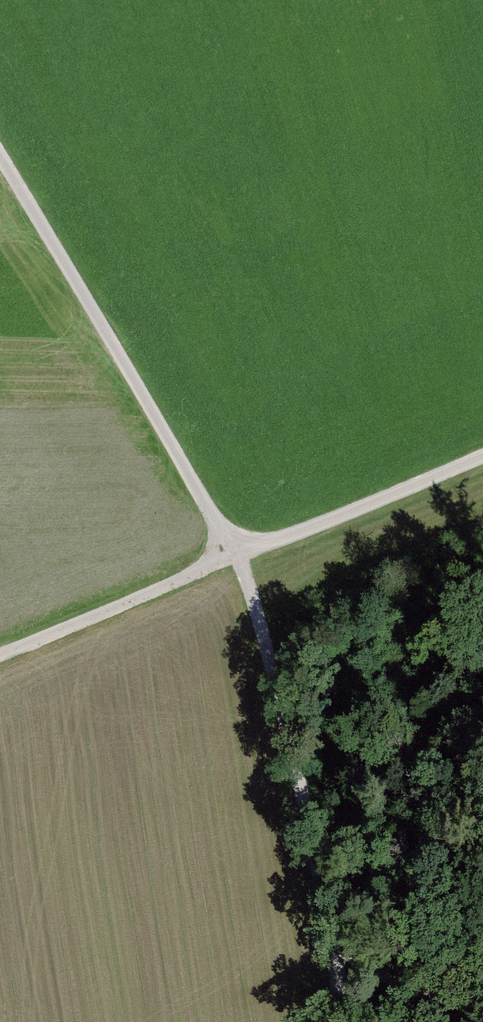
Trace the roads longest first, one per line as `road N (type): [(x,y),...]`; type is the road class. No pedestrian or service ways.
road 1 (track): [(0,157),(243,568),(337,956),(340,1021)]
road 2 (track): [(482,455),(286,538),(232,547),(193,574),(0,655)]
road 3 (track): [(337,956),(421,996),(454,1021)]

